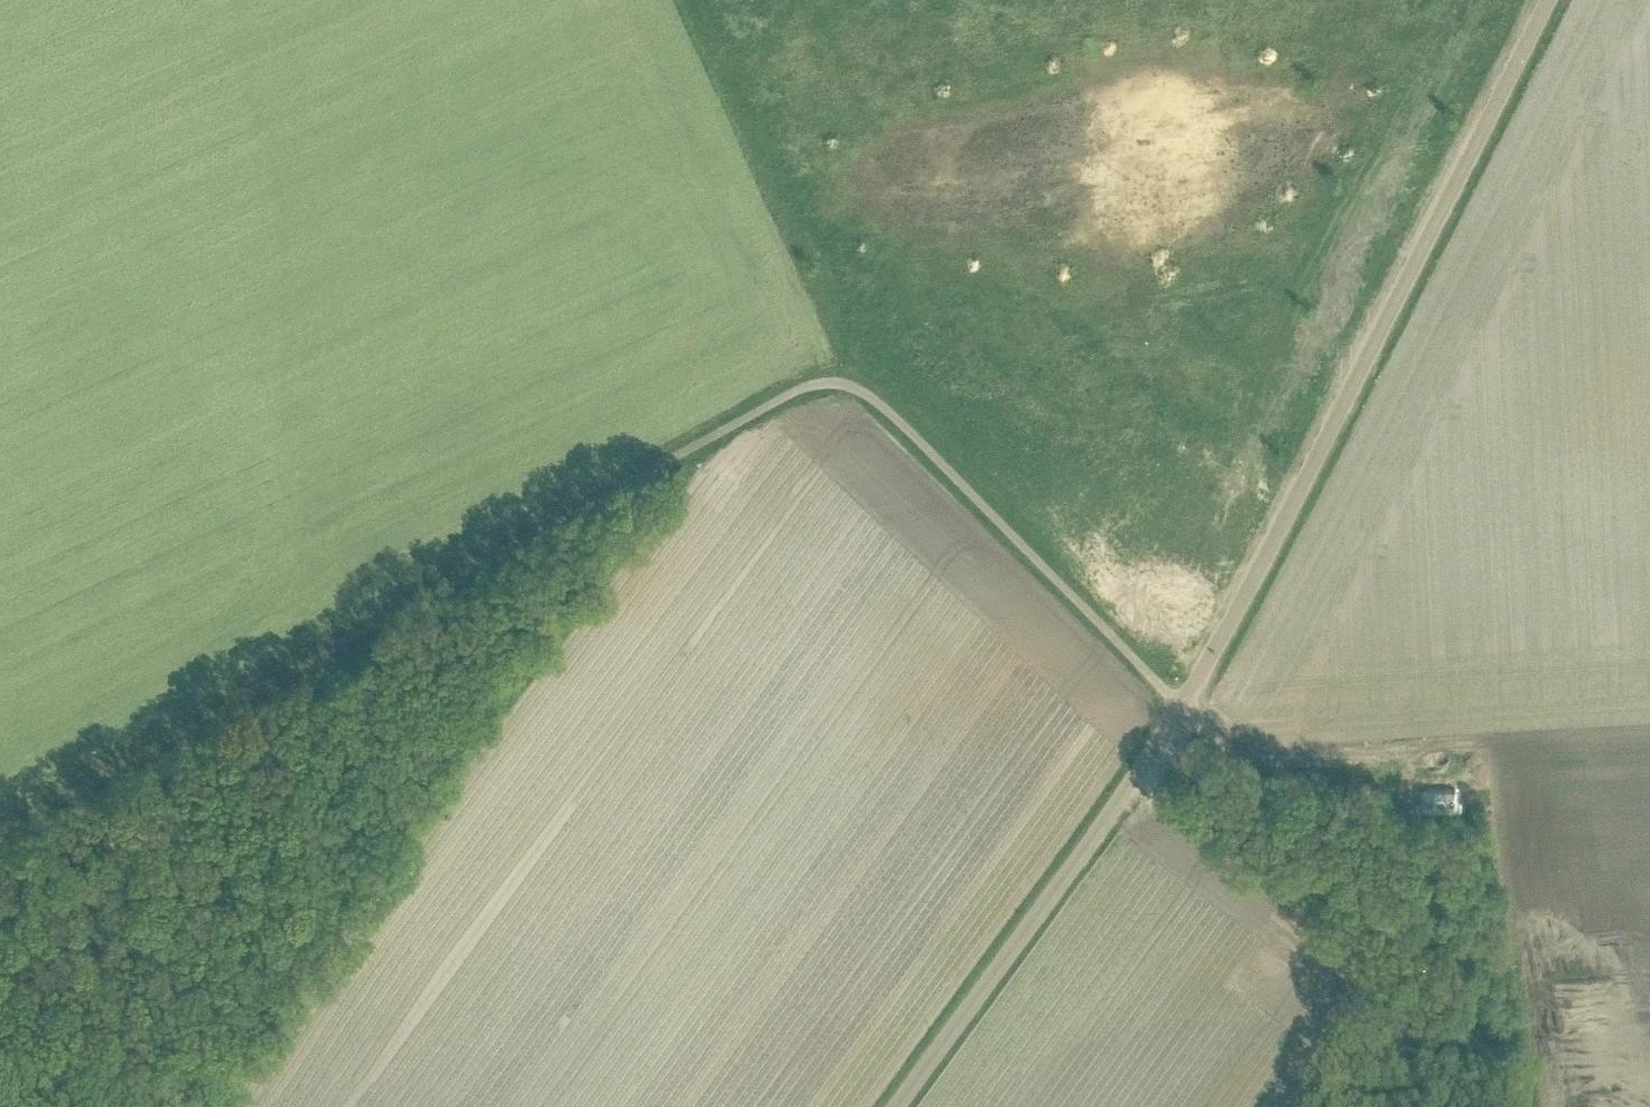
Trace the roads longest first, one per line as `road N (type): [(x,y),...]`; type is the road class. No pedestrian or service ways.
road 1 (unclassified): [(896,1106),(1182,705),(1548,0)]

